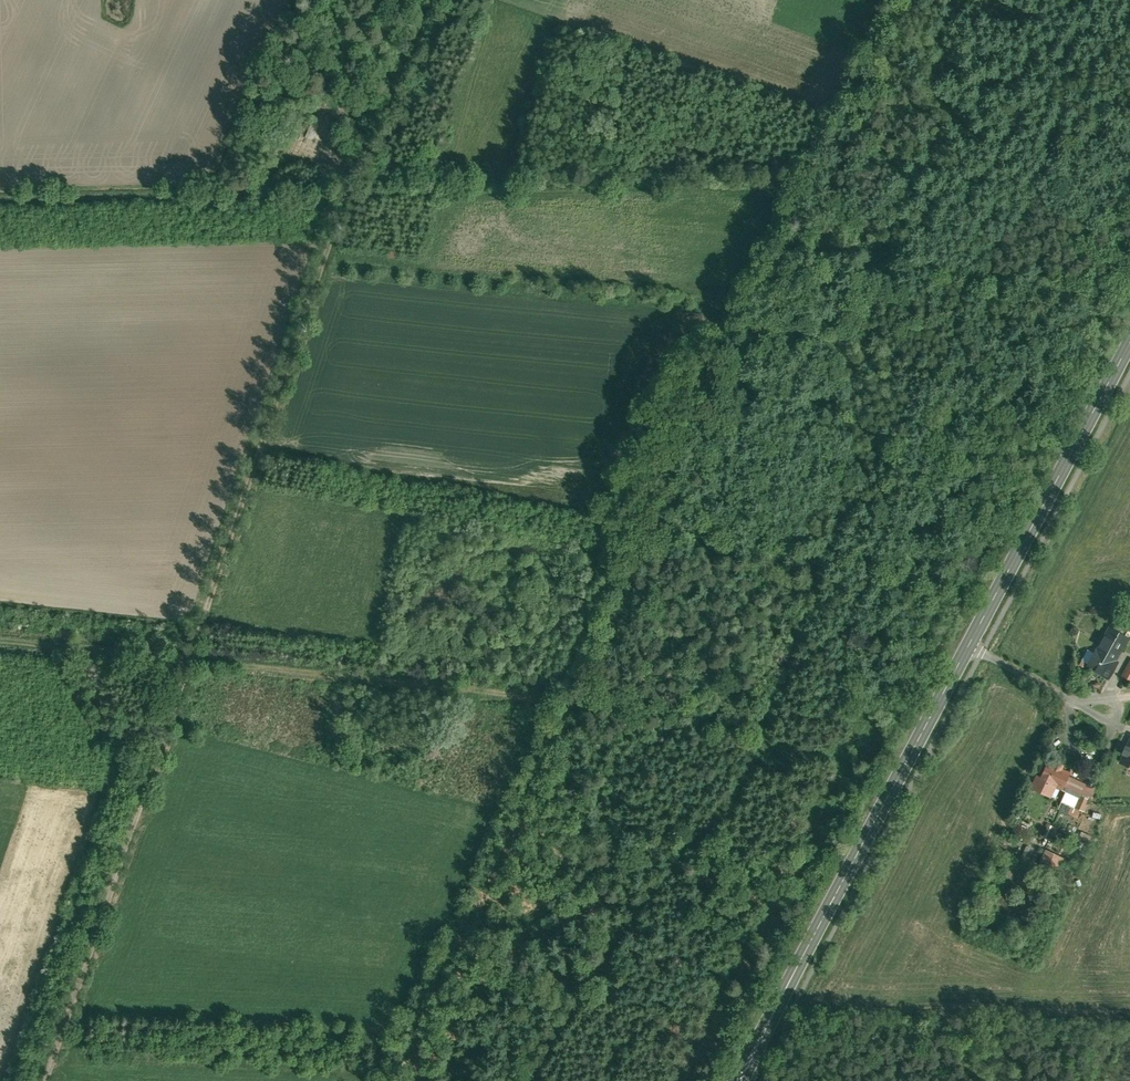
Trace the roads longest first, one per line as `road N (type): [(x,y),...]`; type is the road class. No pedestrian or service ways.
road 1 (track): [(45,1080),(325,260),(374,126),(435,0)]
road 2 (track): [(0,643),(533,695)]
road 3 (primary): [(739,1080),(969,646)]
road 4 (track): [(0,199),(248,192),(305,151),(359,168)]
road 5 (track): [(1129,304),(781,232)]
road 6 (primary): [(969,646),(1129,345)]

